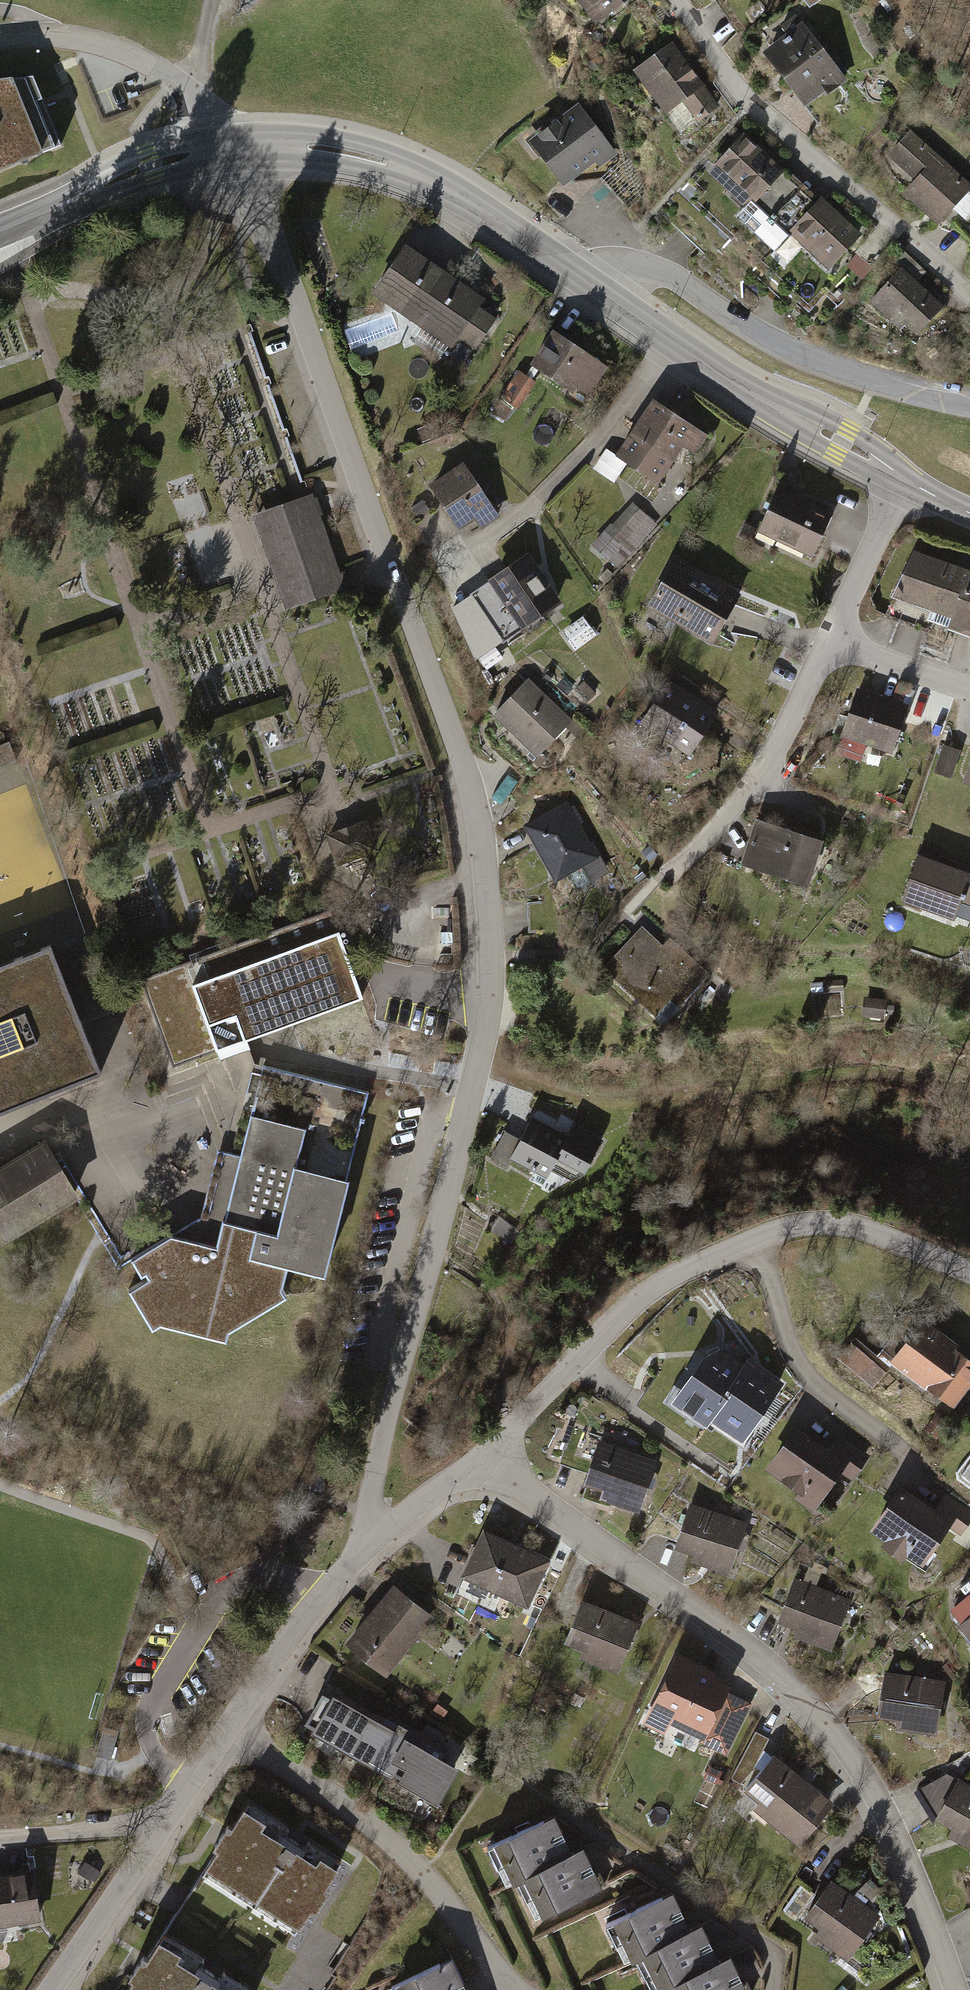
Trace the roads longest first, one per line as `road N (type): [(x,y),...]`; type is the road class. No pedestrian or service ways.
road 1 (residential): [(373,1539),(380,1449),(486,1023),(488,897),(455,739),(287,276),(230,148)]
road 2 (residential): [(480,1457),(733,1636),(803,1698),(876,1797),(955,1989)]
road 3 (residential): [(480,1457),(638,1298),(751,1239),(839,1223),(969,1271)]
road 4 (residential): [(969,298),(745,99),(681,0)]
road 5 (unclassified): [(589,283),(625,269),(662,273),(802,355),(969,405)]
road 6 (tertiary): [(230,148),(314,146),(386,162),(453,192),(589,283)]
road 7 (residential): [(230,1730),(394,1845),(467,1927),(507,1989)]
road 8 (tertiary): [(589,283),(726,380),(903,480)]
road 9 (residential): [(828,642),(761,773),(668,876)]
road 10 (residential): [(230,148),(190,93),(149,63),(74,38),(0,37)]
road 11 (tertiary): [(0,232),(151,166),(230,148)]
road 12 (residential): [(230,1730),(320,1598),(373,1539)]
road 13 (residential): [(50,1989),(169,1819)]
road 14 (residential): [(903,480),(828,642)]
road 15 (residential): [(0,1838),(169,1819)]
road 16 (residential): [(828,642),(969,691)]
road 17 (residential): [(373,1539),(480,1457)]

